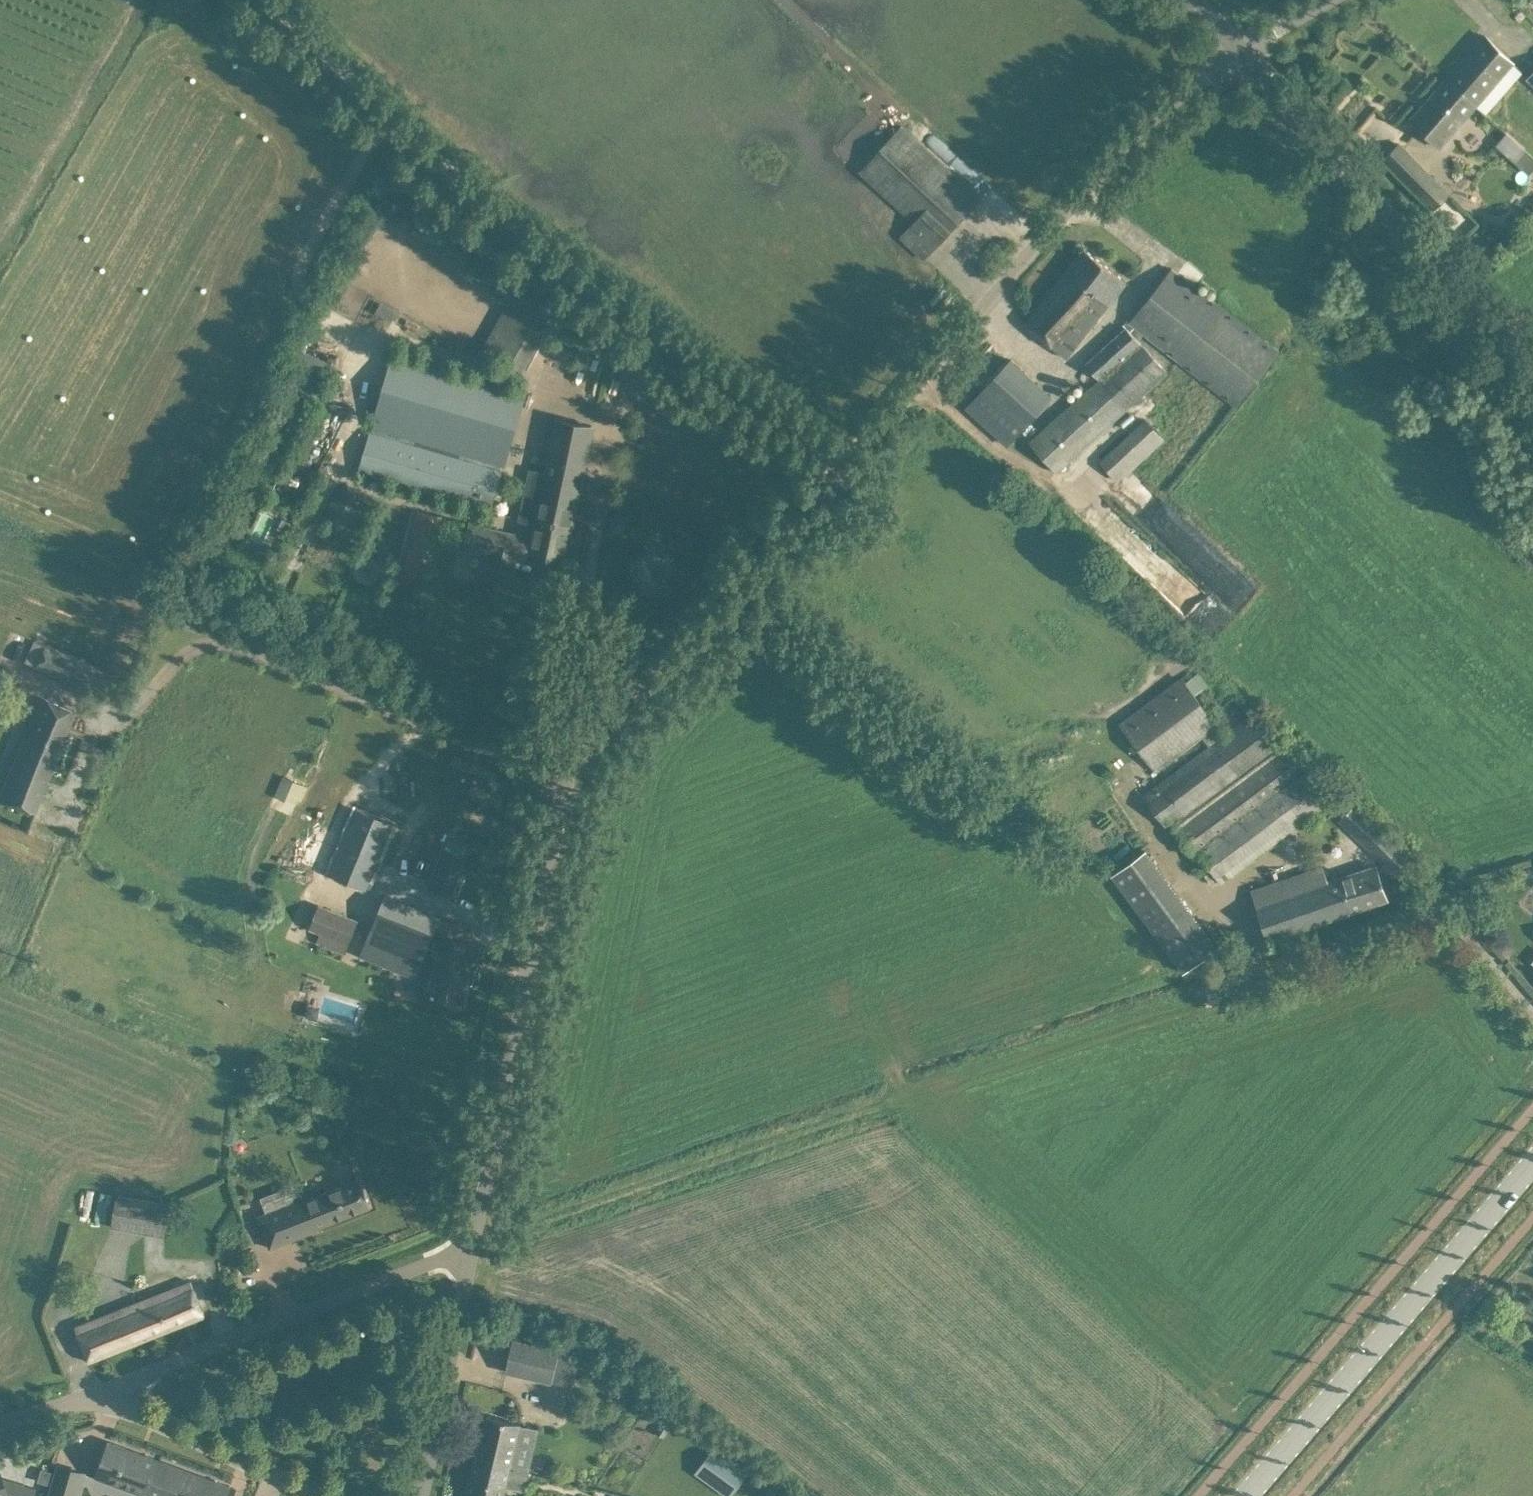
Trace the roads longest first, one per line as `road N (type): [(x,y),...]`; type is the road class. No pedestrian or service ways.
road 1 (unclassified): [(470,1247),(576,743),(627,687),(726,607),(850,460)]
road 2 (unclassified): [(850,460),(1131,136),(1236,52)]
road 3 (tertiary): [(1532,382),(1292,130),(1236,52)]
road 4 (secondary): [(1247,1495),(1532,1160)]
road 5 (unclassified): [(470,1247),(102,1392)]
road 6 (unclassified): [(850,460),(546,247)]
road 7 (track): [(546,247),(388,116),(272,0)]
road 8 (unclassified): [(420,1495),(470,1247)]
road 9 (unclassified): [(102,1392),(317,1495)]

